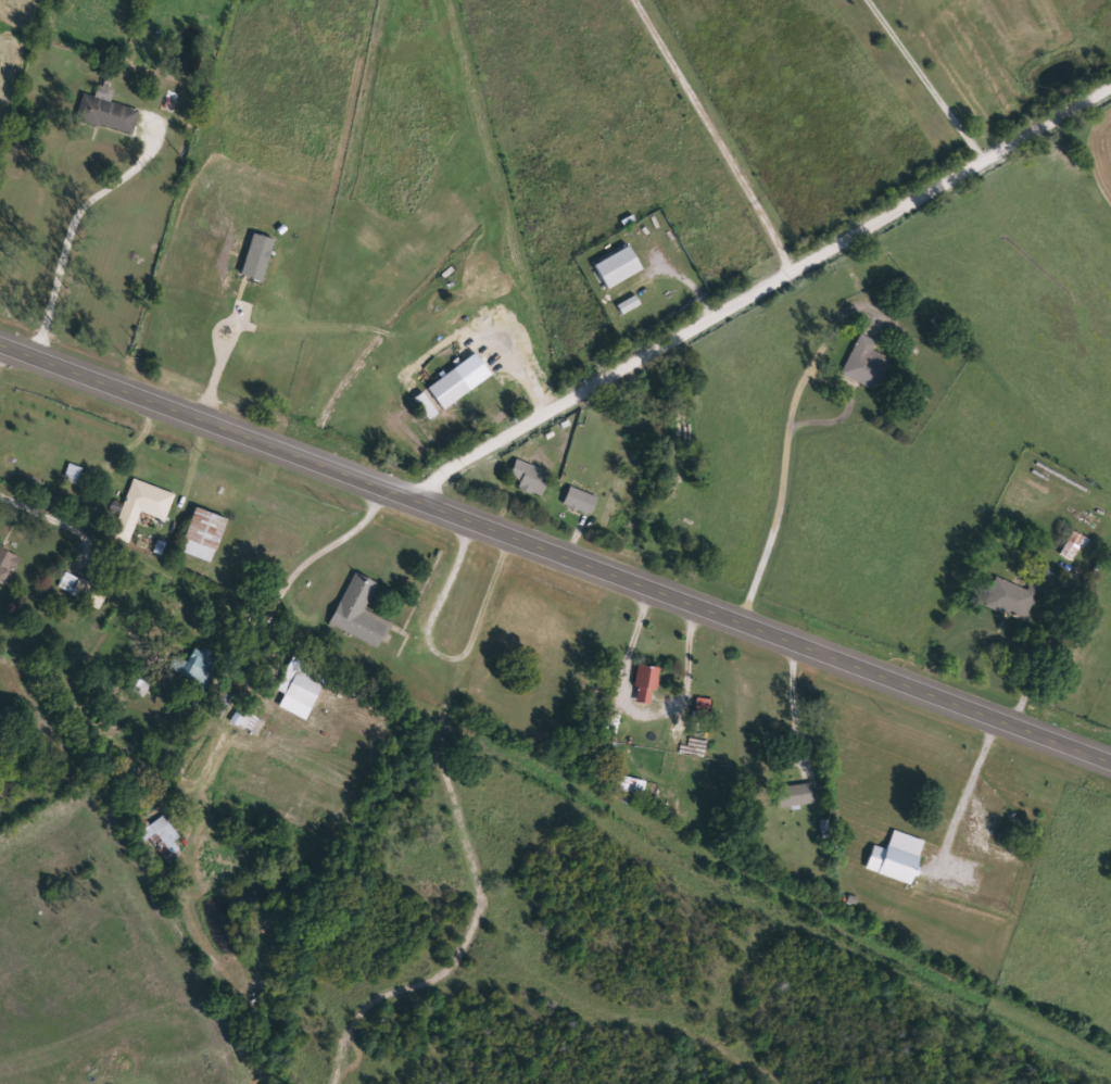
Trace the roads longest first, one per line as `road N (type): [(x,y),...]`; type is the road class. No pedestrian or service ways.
road 1 (primary): [(0,338),(1110,756)]
road 2 (residential): [(1110,86),(445,469),(426,496)]
road 3 (residential): [(392,483),(364,525),(304,566),(268,621)]

